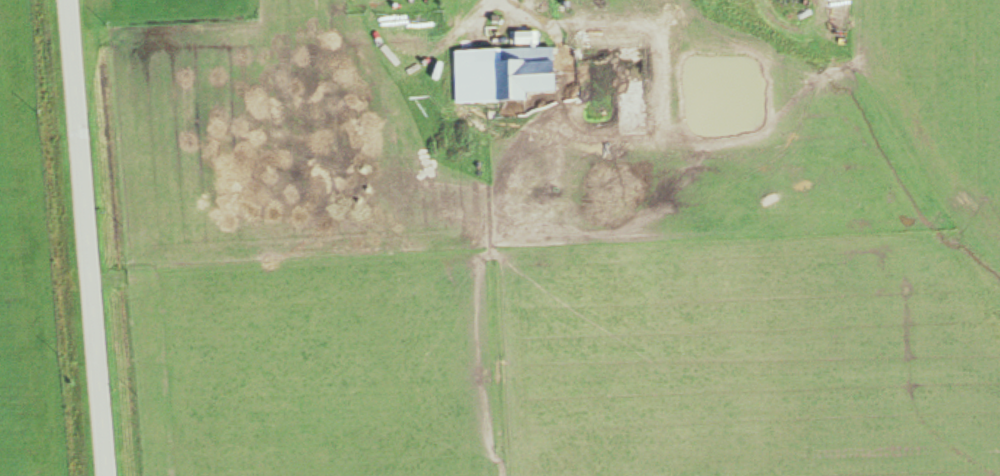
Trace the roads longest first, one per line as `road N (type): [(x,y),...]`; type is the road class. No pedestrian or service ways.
road 1 (tertiary): [(107,475),(69,0)]

